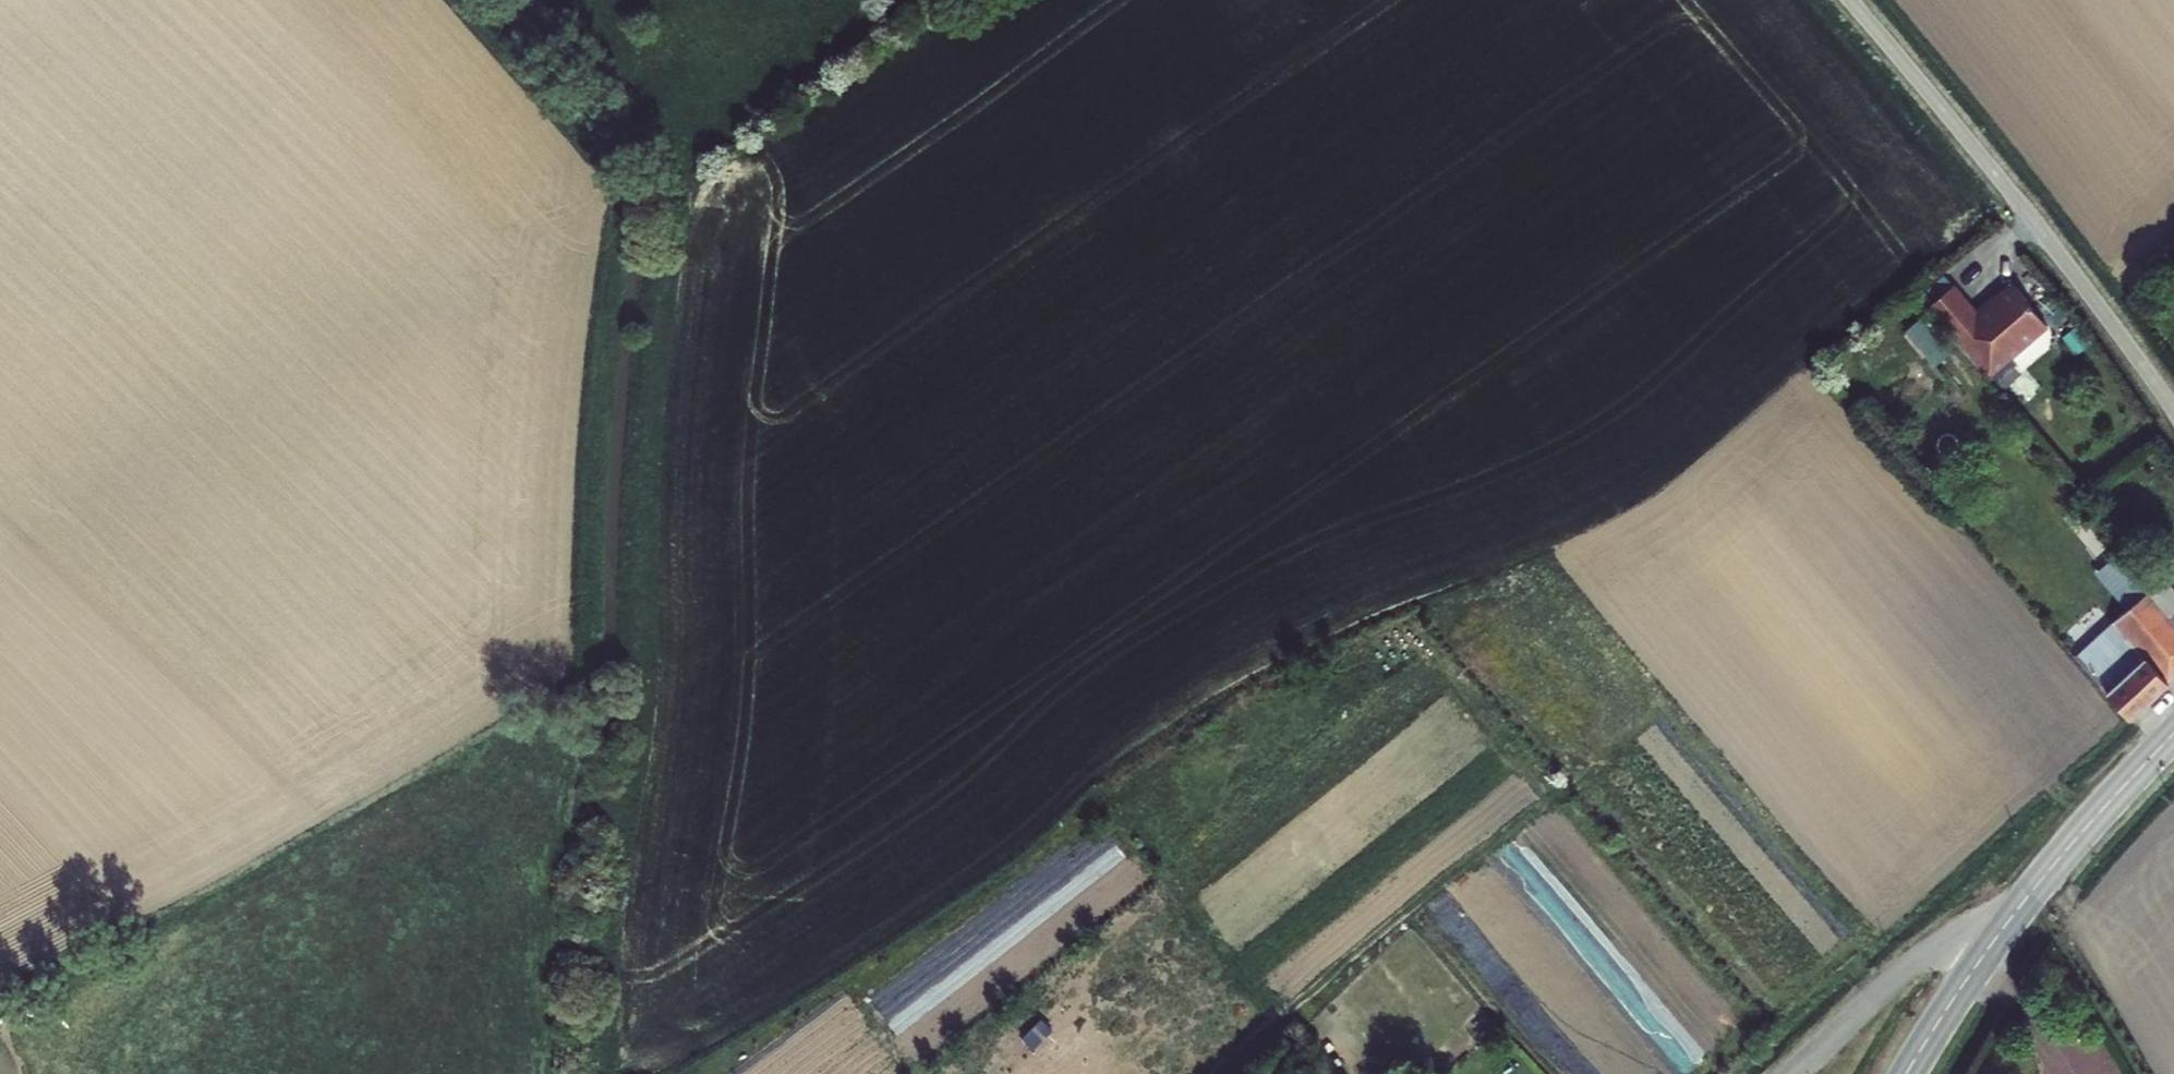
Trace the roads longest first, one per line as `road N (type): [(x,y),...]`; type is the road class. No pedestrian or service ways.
road 1 (unclassified): [(1850,0),(1998,175),(2173,410)]
road 2 (tertiary): [(2173,731),(2063,854),(1907,1073)]

